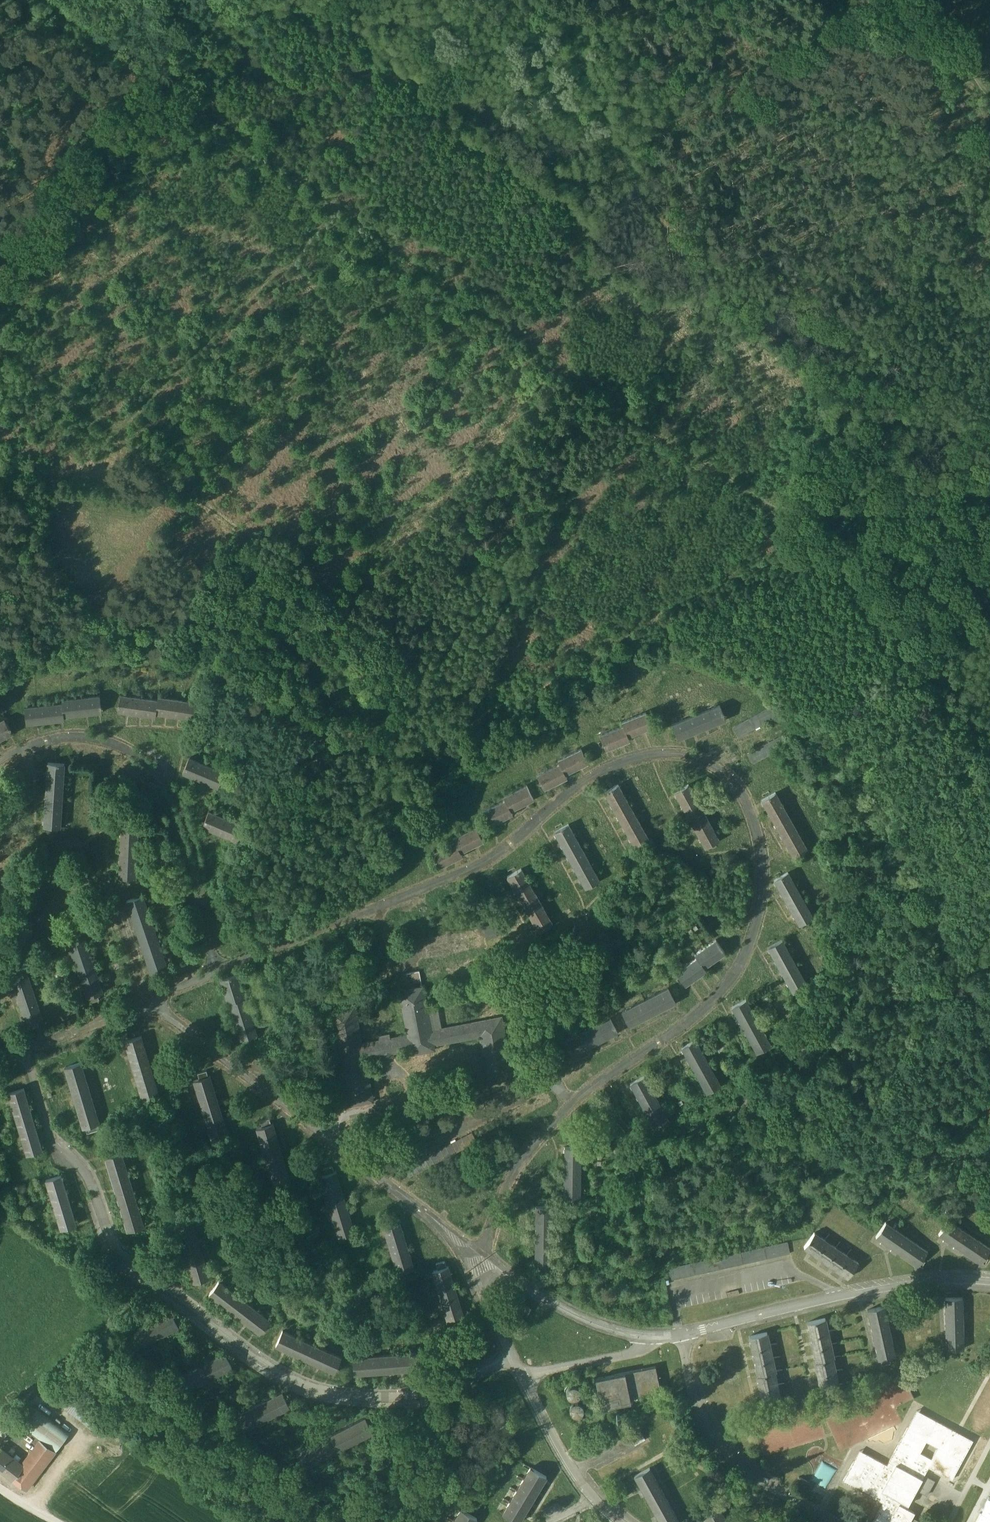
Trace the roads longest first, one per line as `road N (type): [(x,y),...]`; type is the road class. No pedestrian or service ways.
road 1 (residential): [(487,1255),(528,1161),(549,1136),(703,1025),(740,987),(764,942),(772,891),(767,836),(749,792),(724,769),(695,760),(654,756),(596,775),(492,855),(219,980)]
road 2 (track): [(918,657),(861,575),(51,0)]
road 3 (residential): [(33,1054),(58,1140),(91,1177),(118,1251),(264,1367),(304,1389),(410,1394),(512,1354)]
road 4 (residential): [(219,980),(167,1003),(160,1017),(441,1226)]
road 5 (residential): [(219,980),(187,804),(153,766),(124,748),(74,739),(0,772)]
road 6 (track): [(338,206),(118,432)]
road 7 (residential): [(989,1278),(843,1293),(682,1334)]
road 8 (residential): [(835,1521),(728,1451),(701,1411),(682,1334)]
road 9 (residential): [(151,1017),(113,891),(116,820)]
road 10 (track): [(0,1069),(160,1017)]
road 11 (residential): [(648,1337),(505,1255)]
road 12 (residential): [(524,1377),(594,1499)]
road 13 (residential): [(524,1377),(641,1350),(648,1337)]

